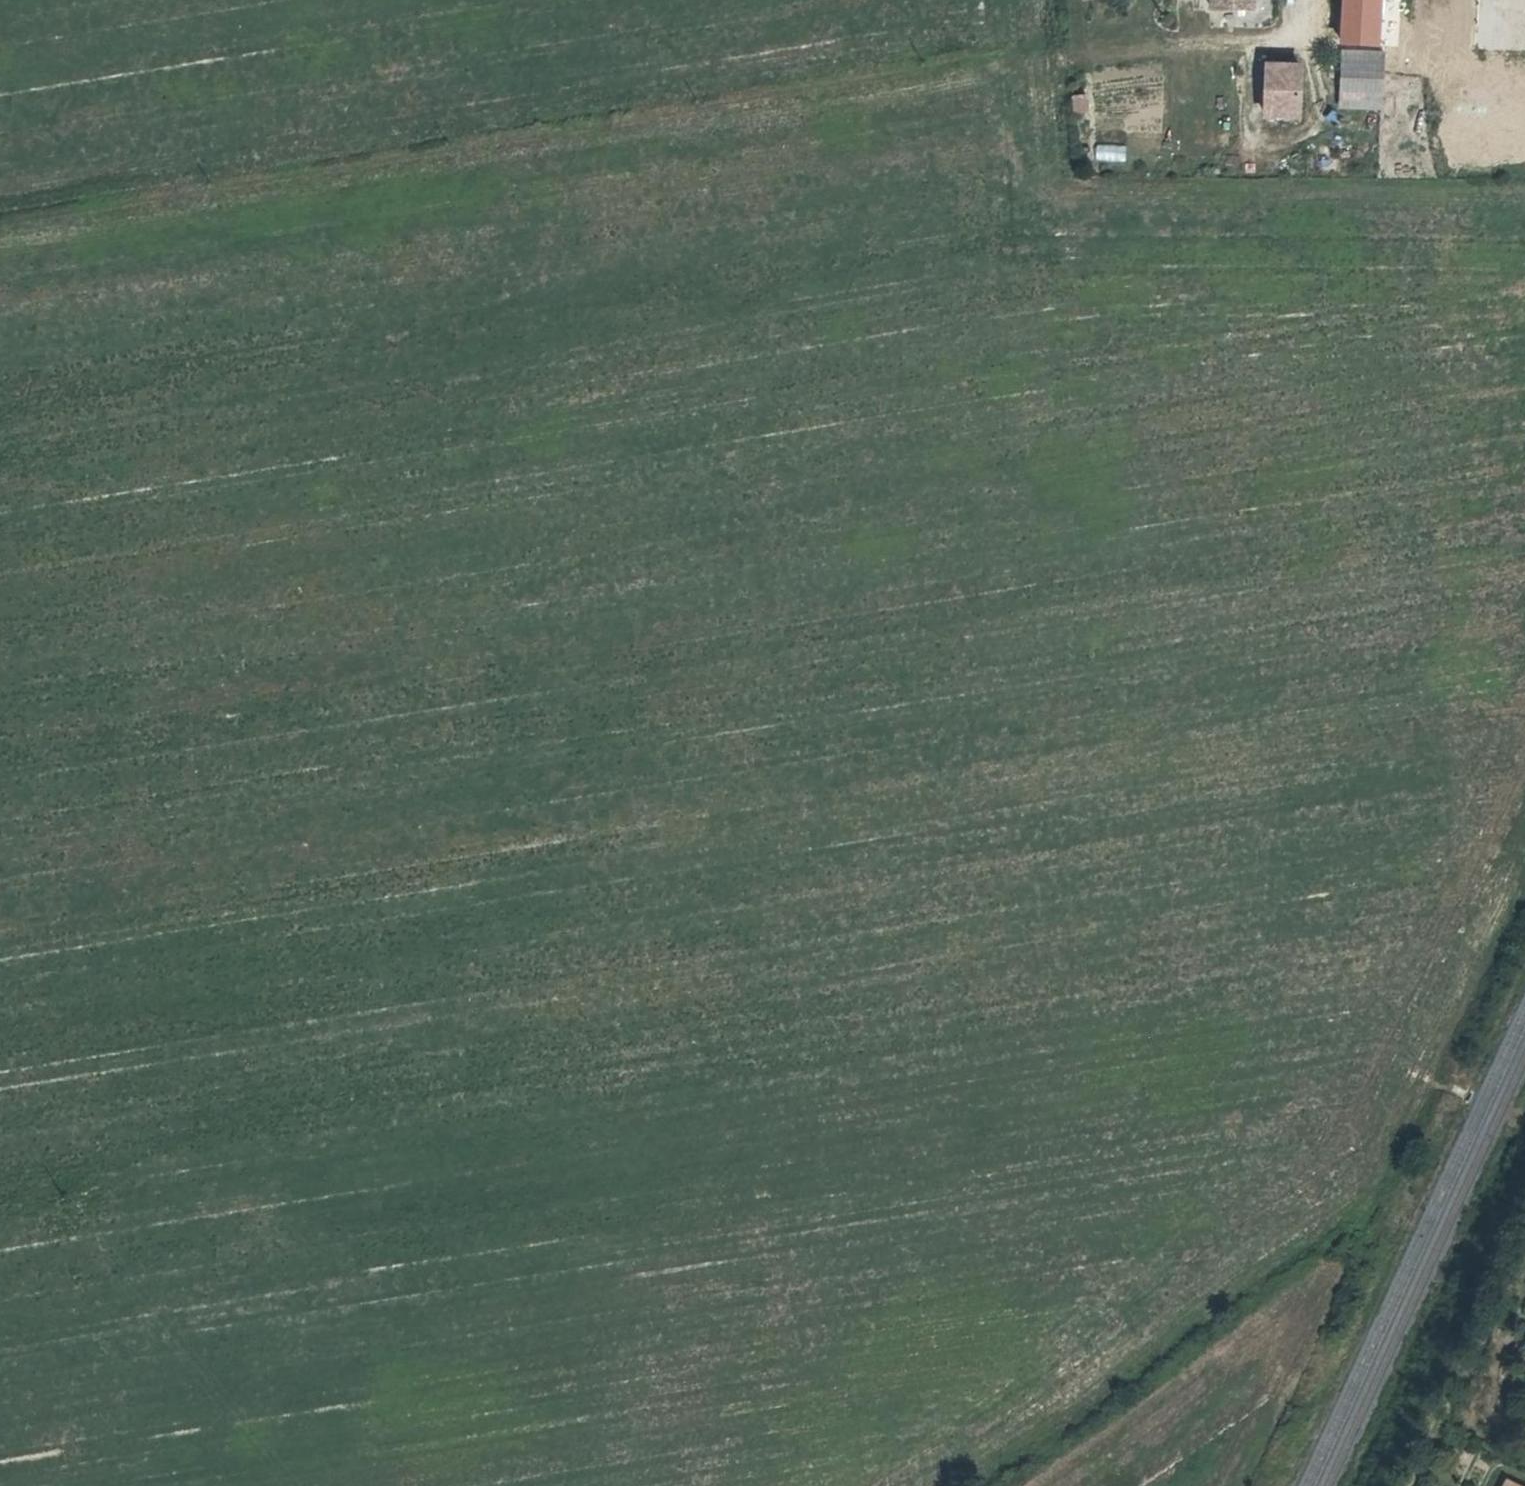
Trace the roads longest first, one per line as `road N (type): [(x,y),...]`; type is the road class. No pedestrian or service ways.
road 1 (track): [(0,219),(1067,49)]

